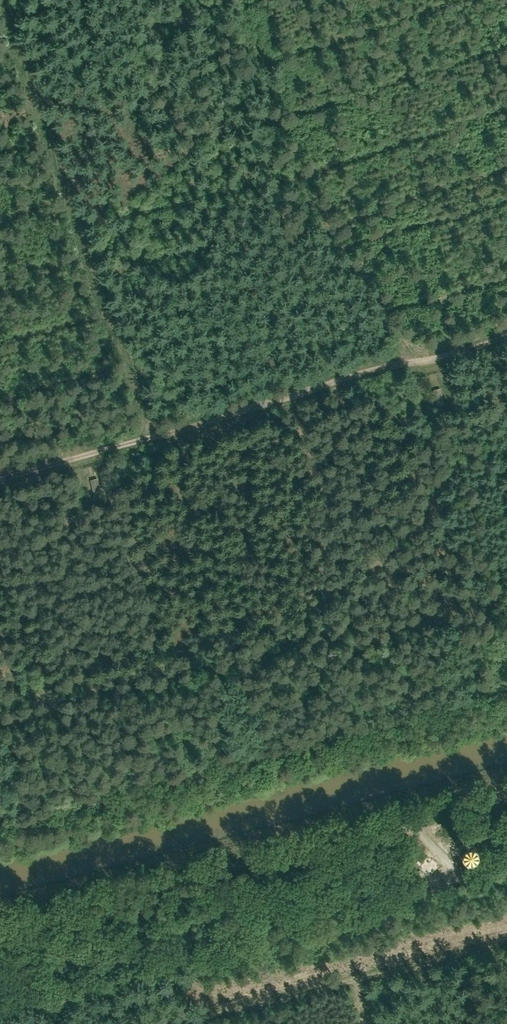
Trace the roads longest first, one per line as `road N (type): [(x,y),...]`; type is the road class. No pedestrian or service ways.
road 1 (unclassified): [(506,793),(0,927)]
road 2 (track): [(148,443),(2,0)]
road 3 (track): [(506,345),(148,443)]
road 4 (track): [(391,742),(369,678),(387,653),(311,398)]
road 5 (track): [(0,483),(148,443)]

